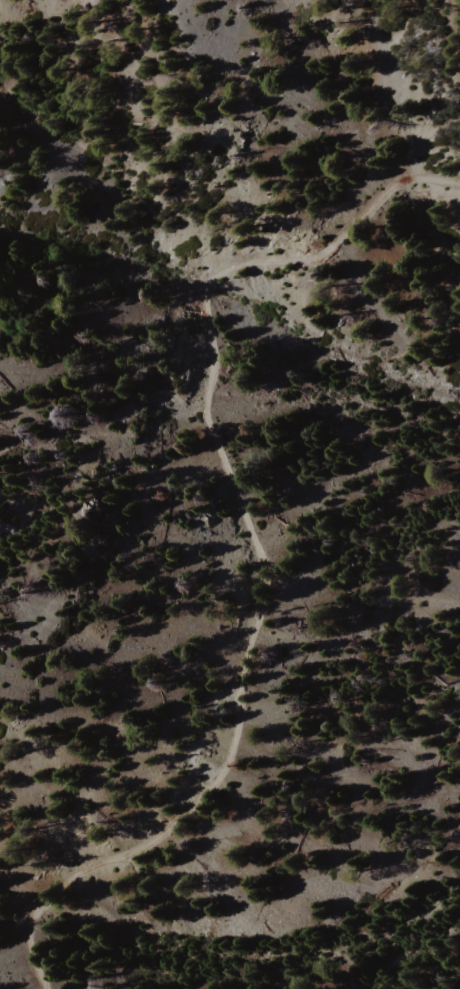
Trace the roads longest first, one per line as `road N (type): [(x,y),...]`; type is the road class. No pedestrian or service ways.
road 1 (track): [(459,185),(399,177),(323,252),(241,262),(206,284),(213,358),(203,421),(262,574),(227,761),(154,842),(70,878),(29,911),(21,936),(39,988)]

